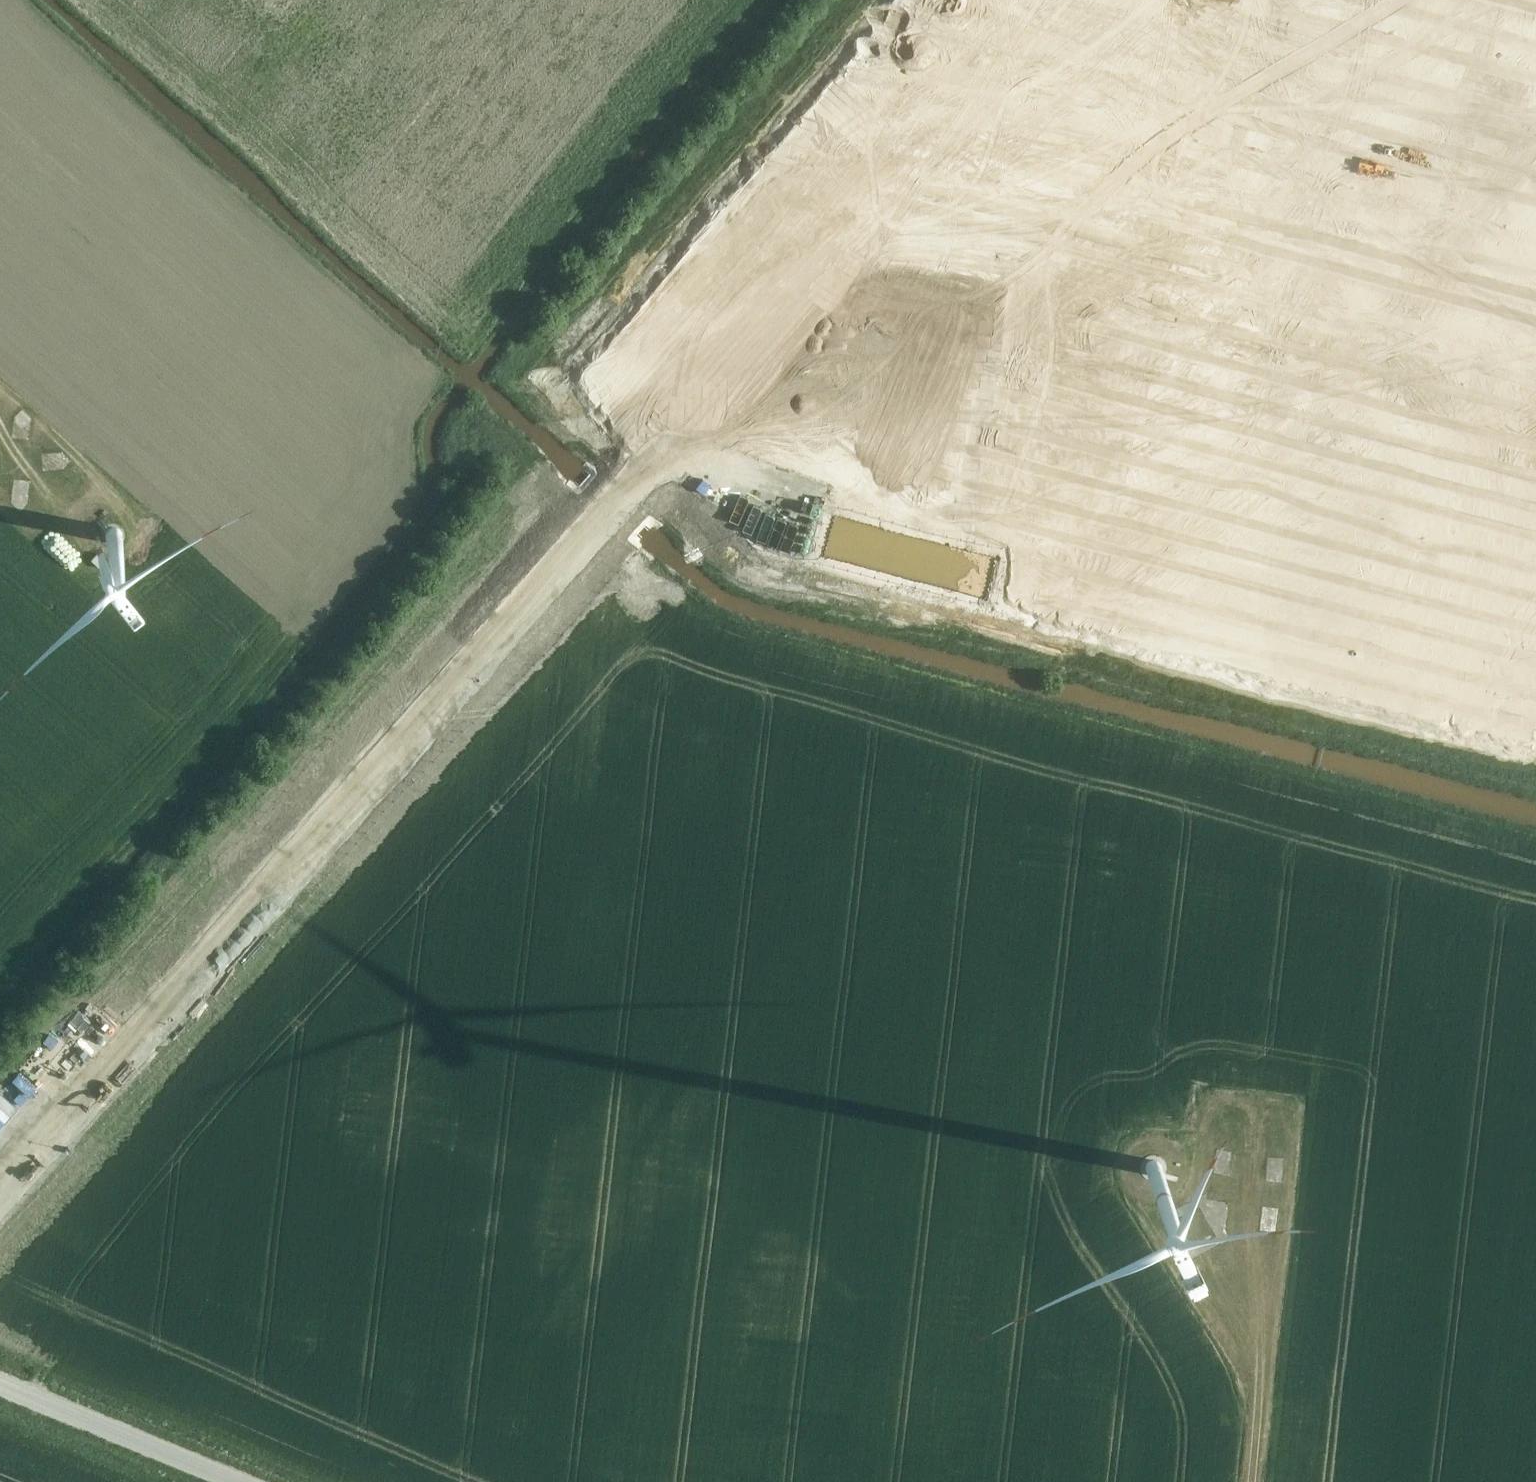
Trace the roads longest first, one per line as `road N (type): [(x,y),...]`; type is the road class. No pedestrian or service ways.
road 1 (track): [(1208,1187),(1249,1336),(1231,1481)]
road 2 (unclassified): [(0,1389),(228,1481)]

